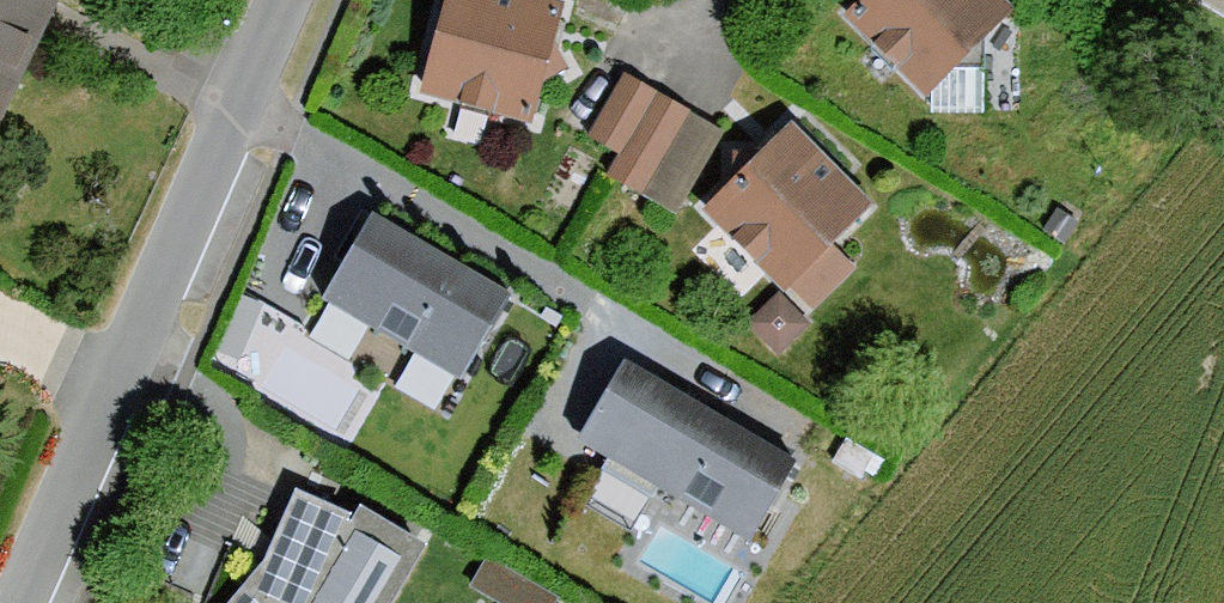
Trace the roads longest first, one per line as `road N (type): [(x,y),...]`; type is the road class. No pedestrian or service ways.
road 1 (tertiary): [(287,0),(20,602)]

